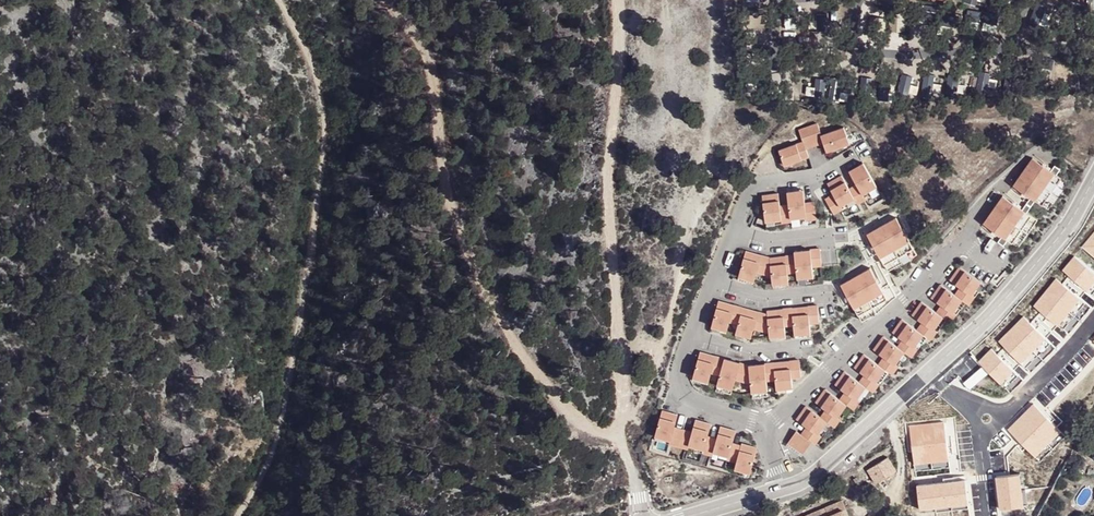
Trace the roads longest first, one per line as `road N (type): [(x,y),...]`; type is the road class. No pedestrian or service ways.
road 1 (track): [(387,0),(432,72),(448,210),(491,323),(585,426),(616,432),(632,471)]
road 2 (track): [(255,515),(286,453),(328,188),(324,97),(284,0)]
road 3 (track): [(618,0),(621,57),(605,175),(624,402),(616,432)]
road 4 (residential): [(763,422),(692,402),(681,359),(754,182),(816,176),(852,156)]
road 5 (residential): [(1028,154),(974,216),(956,253),(776,420),(763,422)]
road 6 (residential): [(1093,178),(1069,223),(981,326),(930,370)]
road 7 (residential): [(930,370),(814,474),(784,488)]
road 8 (residential): [(1000,415),(1093,322)]

